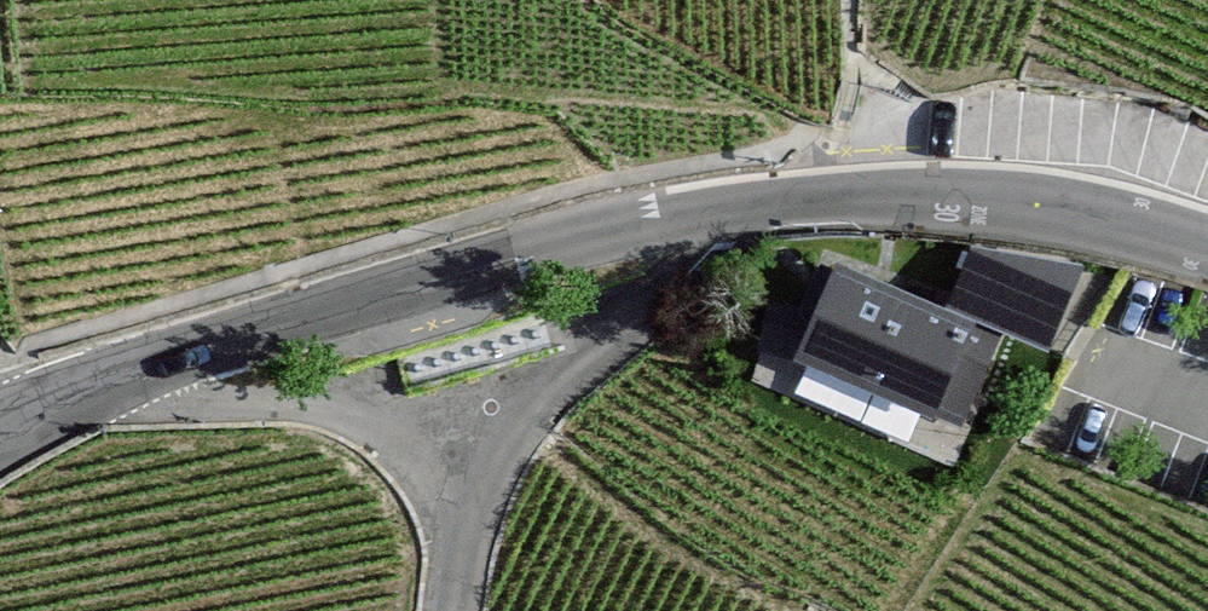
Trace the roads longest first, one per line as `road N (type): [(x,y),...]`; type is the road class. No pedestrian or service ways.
road 1 (tertiary): [(750,203),(515,255),(153,364)]
road 2 (tertiary): [(1207,247),(1037,206),(836,195),(750,203)]
road 3 (unclassified): [(750,203),(541,403),(461,535)]
road 4 (unclassified): [(461,535),(438,477),(397,433),(340,402),(153,364)]
road 5 (tertiary): [(153,364),(0,428)]

